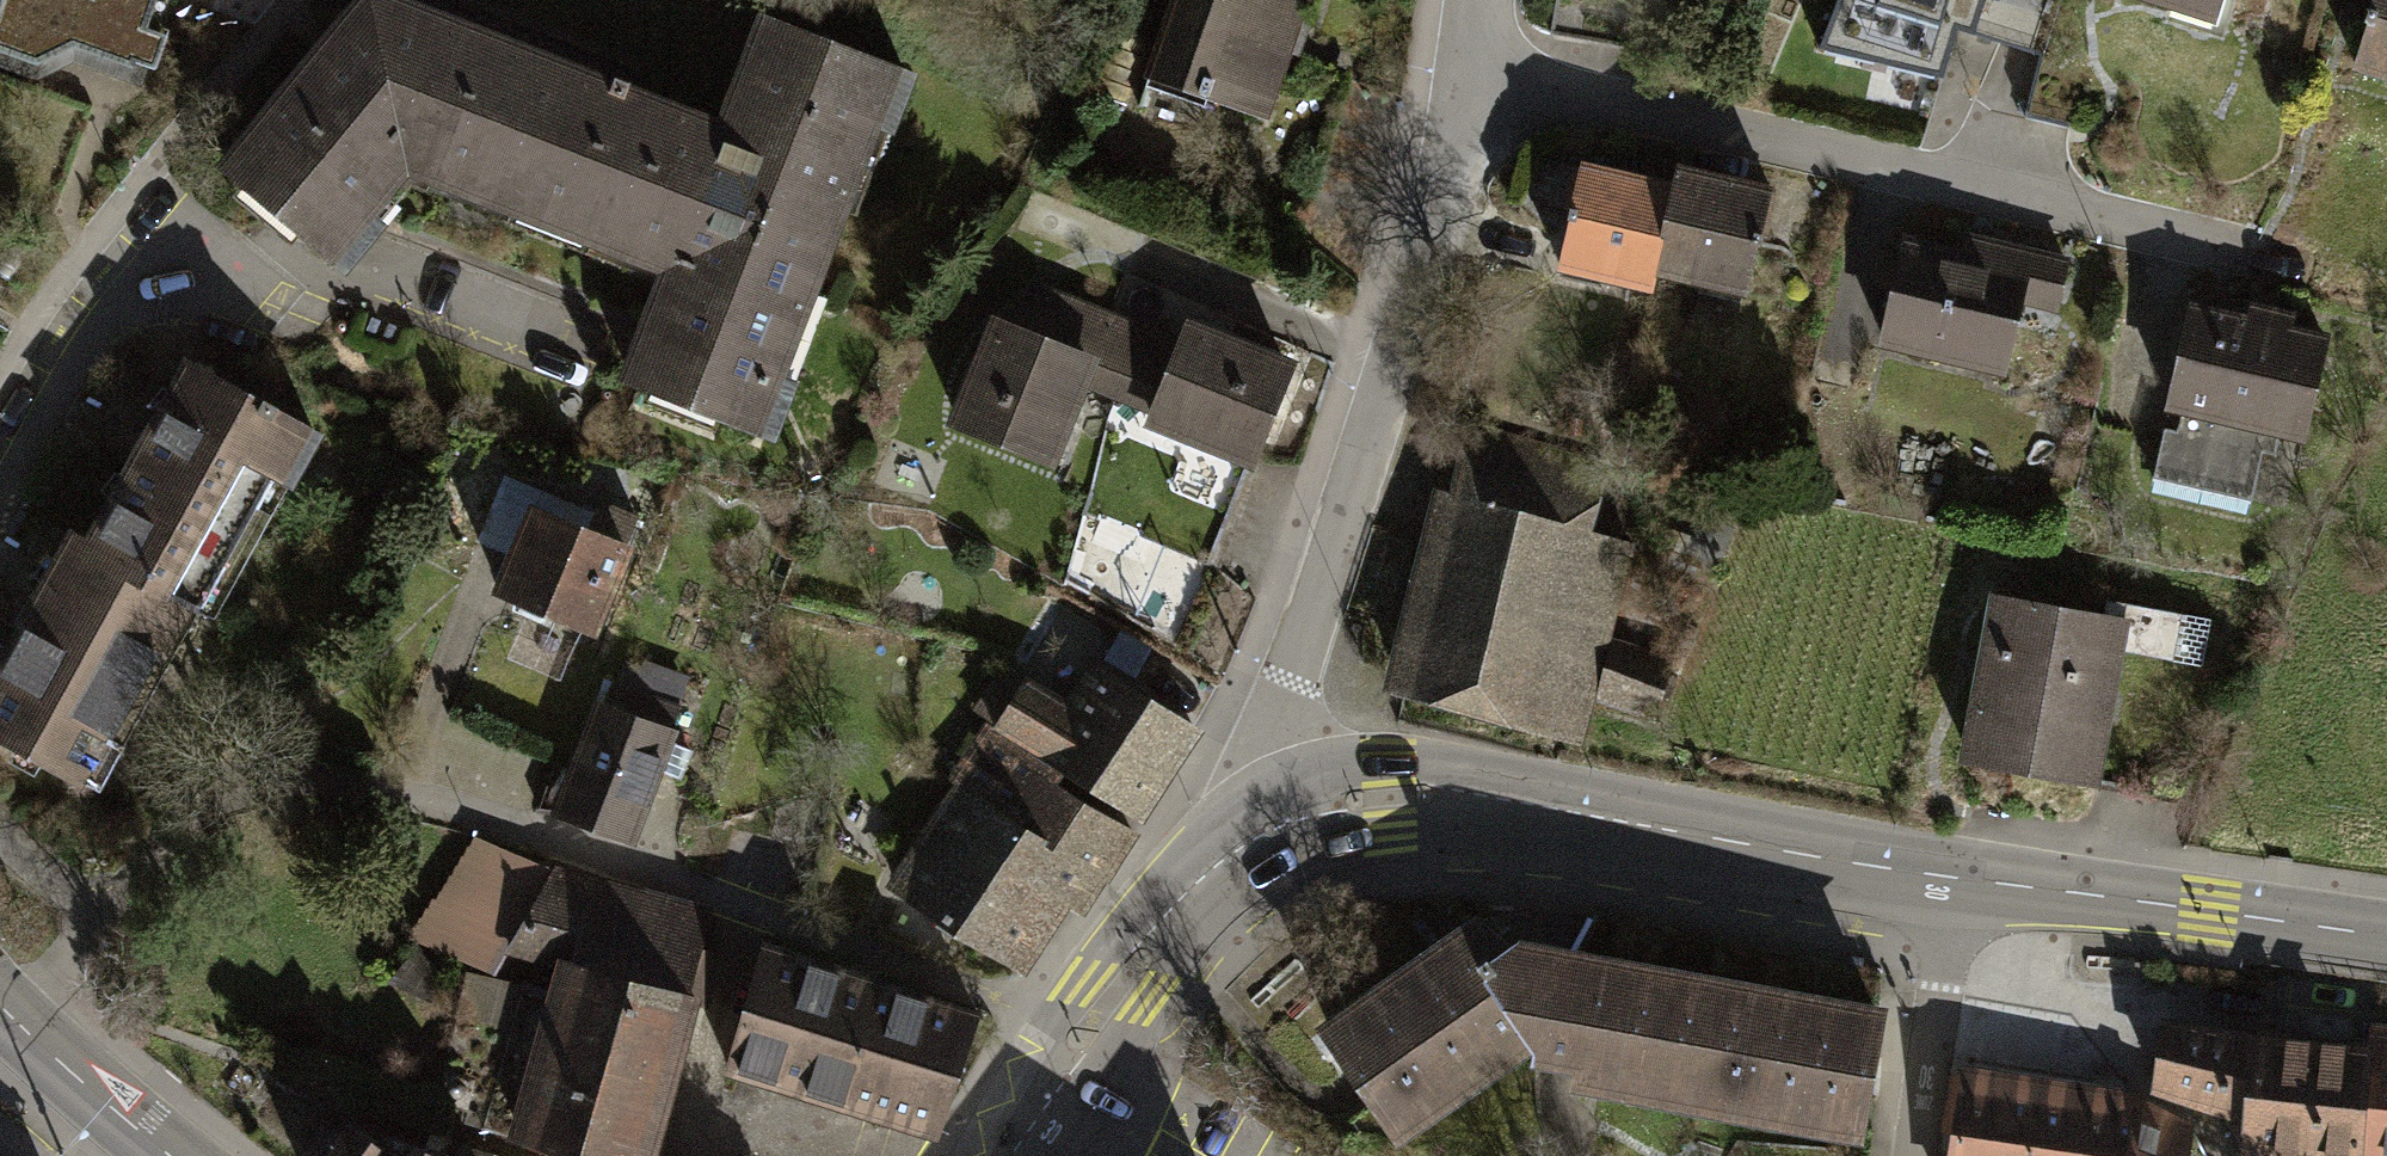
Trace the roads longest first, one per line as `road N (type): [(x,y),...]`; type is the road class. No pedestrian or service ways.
road 1 (residential): [(1471,87),(1715,132),(2229,253)]
road 2 (residential): [(1287,823),(1276,768),(1295,664),(1397,363),(1471,87)]
road 3 (tertiary): [(1948,873),(1454,795),(1331,806),(1287,823)]
road 4 (tertiary): [(2386,936),(1948,873)]
road 5 (tertiary): [(1287,823),(1229,856),(1182,900),(1094,1021),(1014,1155)]
road 6 (residential): [(1948,873),(1904,1155)]
road 7 (residential): [(0,445),(76,320),(187,242)]
road 8 (tertiary): [(174,1155),(45,1054),(0,1005)]

